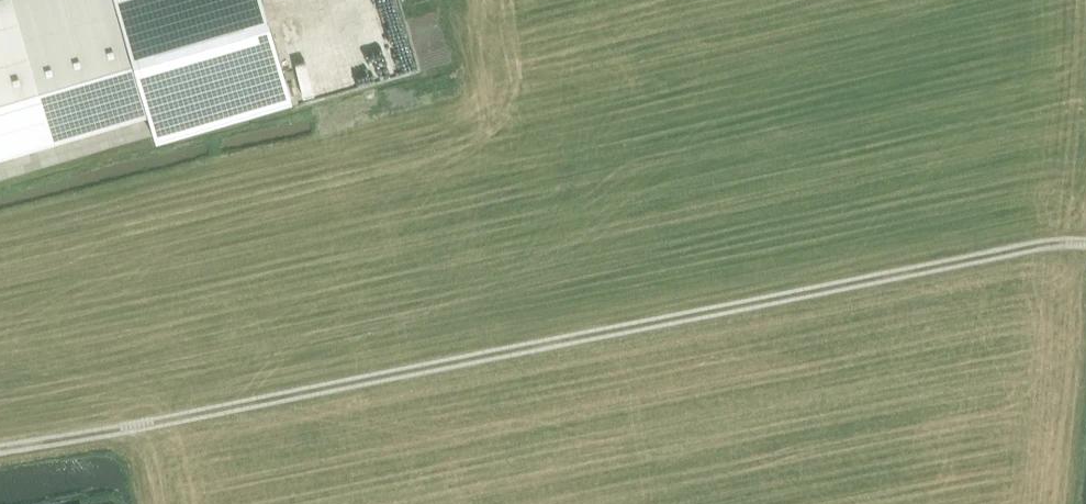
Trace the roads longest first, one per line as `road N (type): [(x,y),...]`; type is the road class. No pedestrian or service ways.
road 1 (track): [(1085,244),(0,449)]

